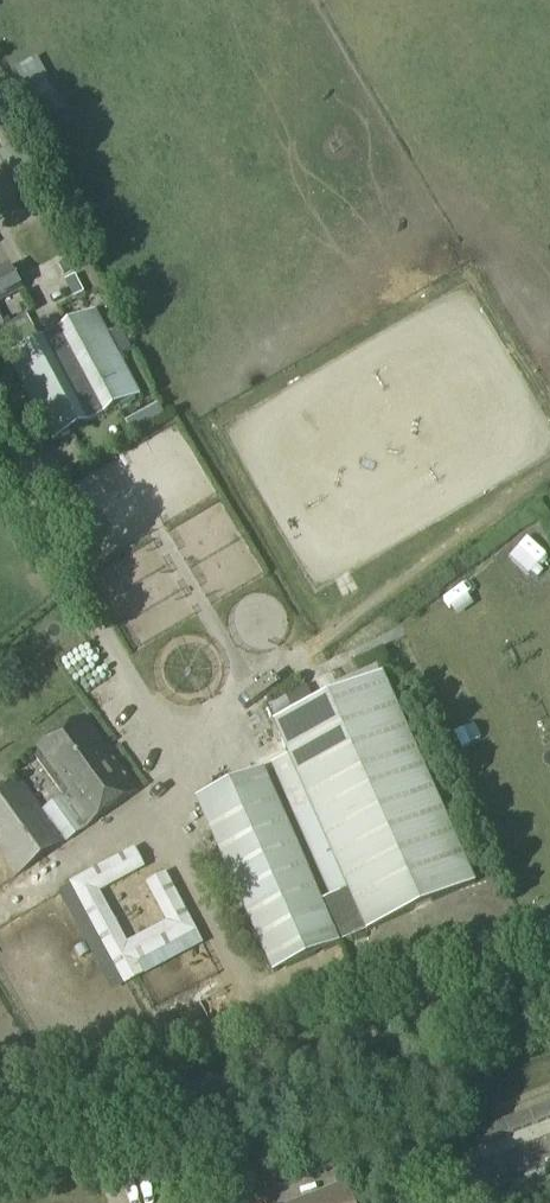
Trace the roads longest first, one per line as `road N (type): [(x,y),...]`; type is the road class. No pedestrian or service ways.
road 1 (track): [(0,1137),(549,994)]

